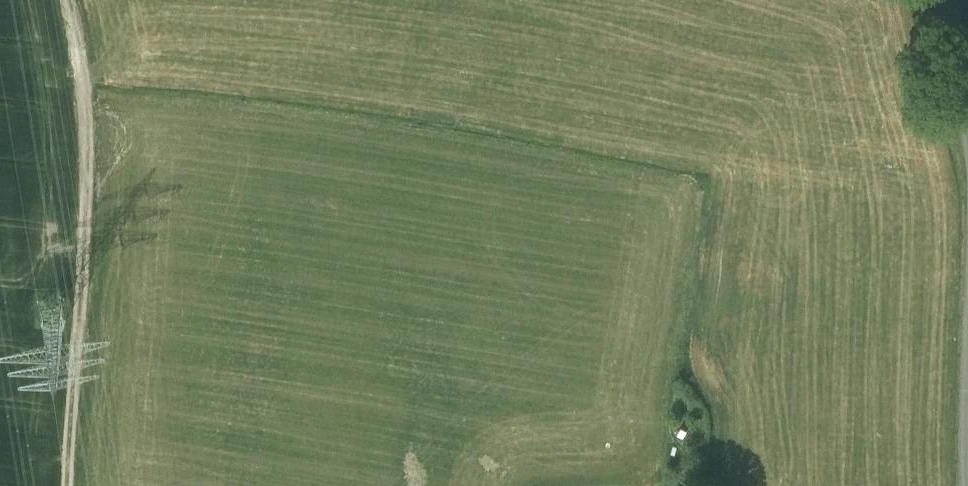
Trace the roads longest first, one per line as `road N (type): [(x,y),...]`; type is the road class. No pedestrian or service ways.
road 1 (track): [(71,485),(88,262),(89,111),(69,0)]

